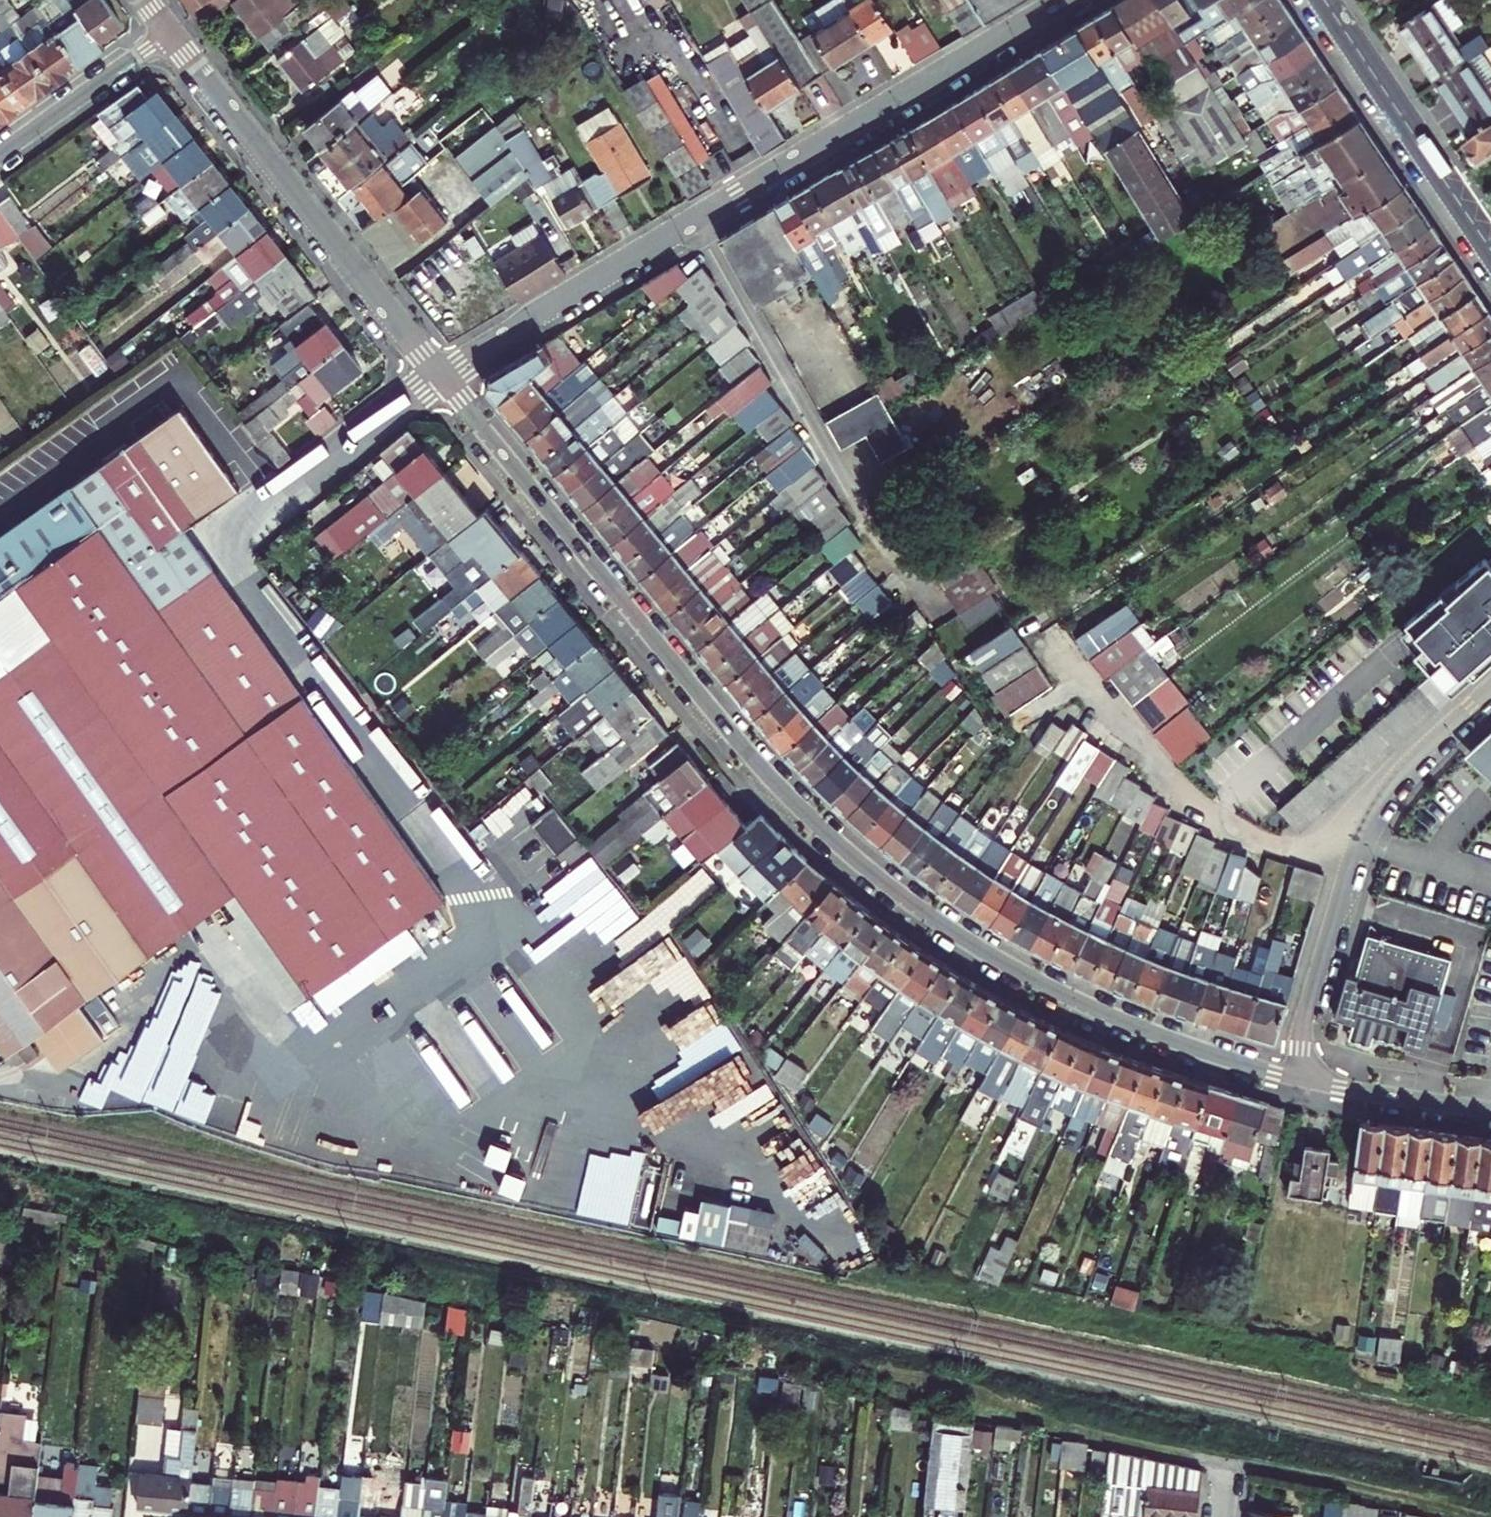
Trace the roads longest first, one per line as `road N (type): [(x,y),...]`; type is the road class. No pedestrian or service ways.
road 1 (residential): [(1289,1076),(1168,1040),(1068,999),(1001,965),(880,882),(768,776),(437,377)]
road 2 (residential): [(437,377),(1067,0)]
road 3 (residential): [(1289,1076),(1360,832),(1404,768),(1490,688)]
road 4 (residential): [(437,377),(169,31)]
road 5 (tertiary): [(1490,251),(1324,0)]
road 6 (residential): [(169,31),(0,152)]
road 7 (residential): [(1490,1106),(1289,1076)]

